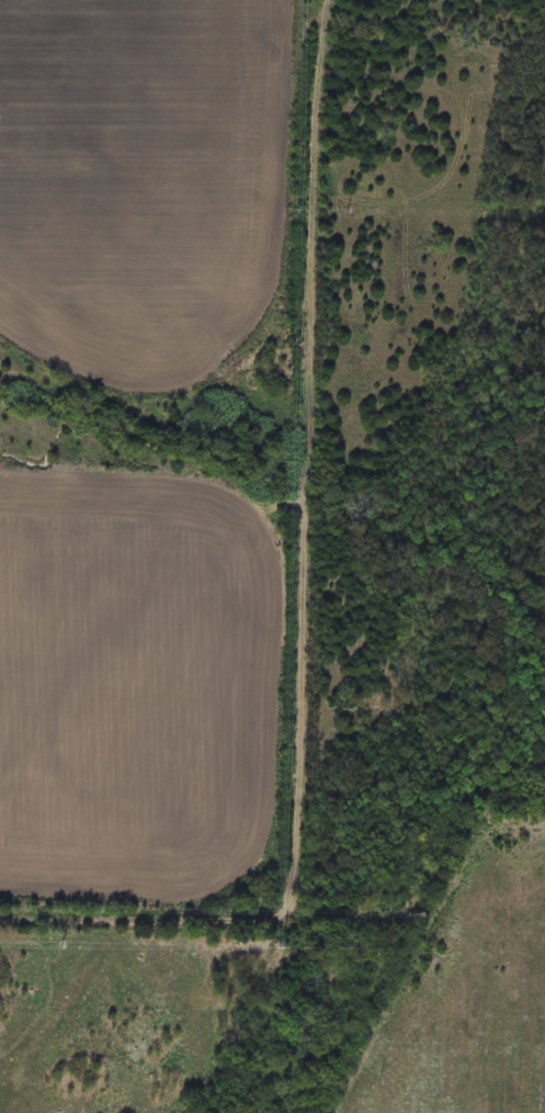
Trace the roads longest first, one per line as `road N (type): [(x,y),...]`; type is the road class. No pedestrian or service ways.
road 1 (residential): [(0,918),(241,921),(282,912),(297,885),(315,127),(329,0)]

